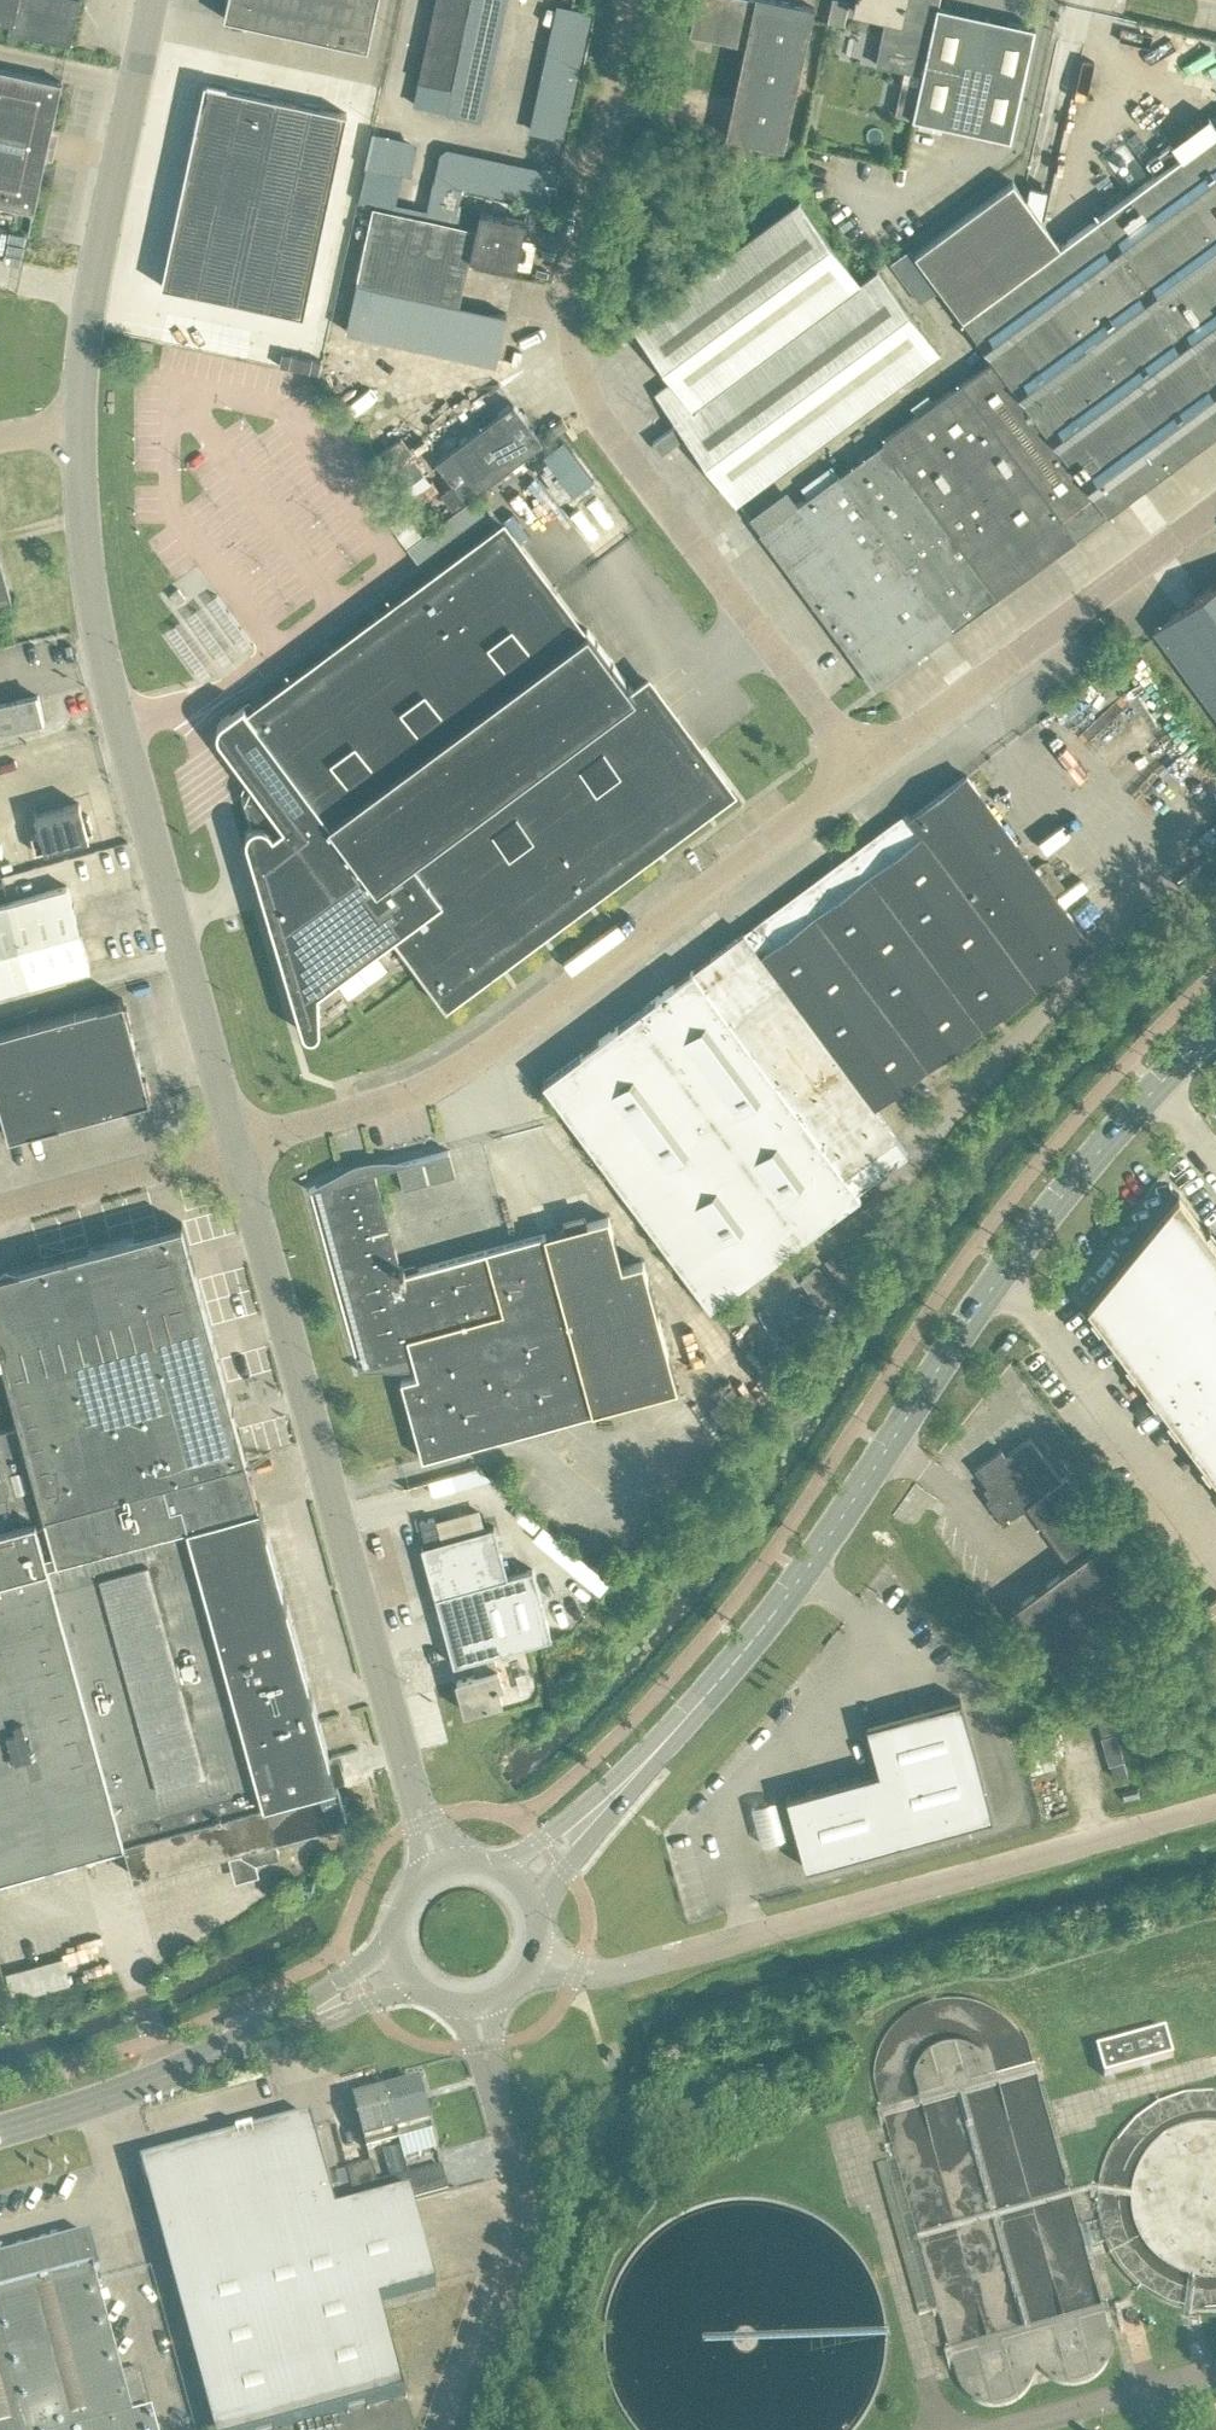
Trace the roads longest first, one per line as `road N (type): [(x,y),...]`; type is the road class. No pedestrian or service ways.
road 1 (tertiary): [(1215,1031),(1160,1086),(1005,1273),(813,1562),(677,1729)]
road 2 (residential): [(862,766),(593,401),(580,370),(572,332),(580,261),(635,0)]
road 3 (residential): [(862,766),(451,1077),(234,1144)]
road 4 (unclassified): [(234,1144),(99,638),(80,427)]
road 5 (residential): [(532,1957),(608,1971),(1215,1806)]
road 6 (unclassified): [(411,1784),(234,1144)]
road 7 (residential): [(474,2002),(527,2233),(465,2429)]
road 8 (residential): [(1215,505),(862,766)]
road 9 (unclassified): [(80,427),(87,331),(152,0)]
road 10 (residential): [(234,1144),(0,1209)]
road 11 (tertiary): [(189,2069),(228,2064),(411,1977)]
road 12 (tertiary): [(395,1944),(189,2069)]
road 13 (tertiary): [(677,1729),(538,1839),(492,1864)]
road 14 (tertiary): [(534,1908),(677,1729)]
road 15 (tertiary): [(189,2069),(0,2134)]

